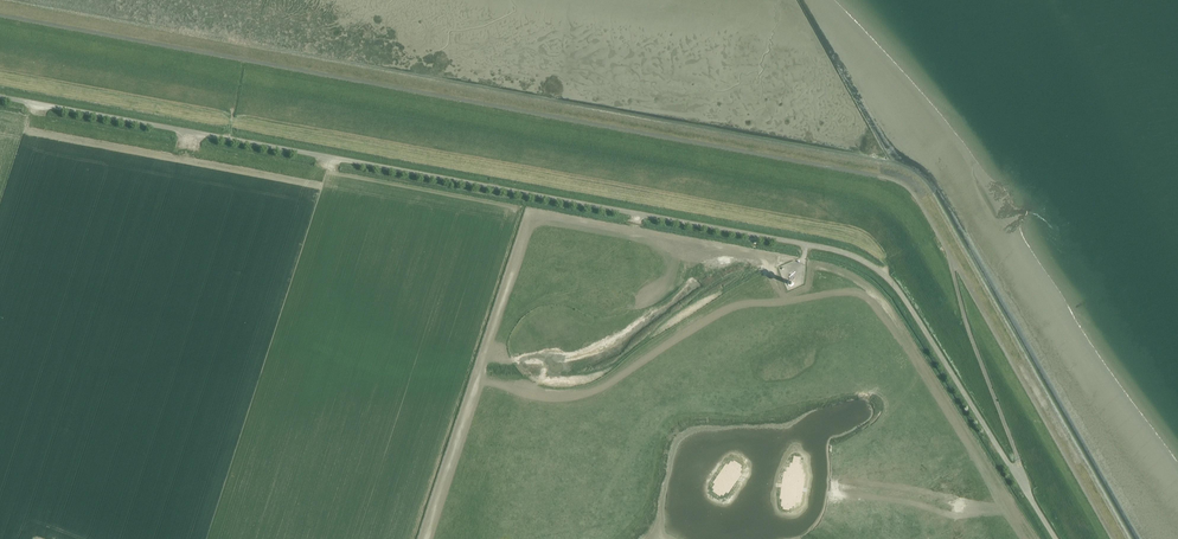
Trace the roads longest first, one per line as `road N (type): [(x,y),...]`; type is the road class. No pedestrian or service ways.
road 1 (unclassified): [(1055,538),(898,290),(855,257),(0,96)]

